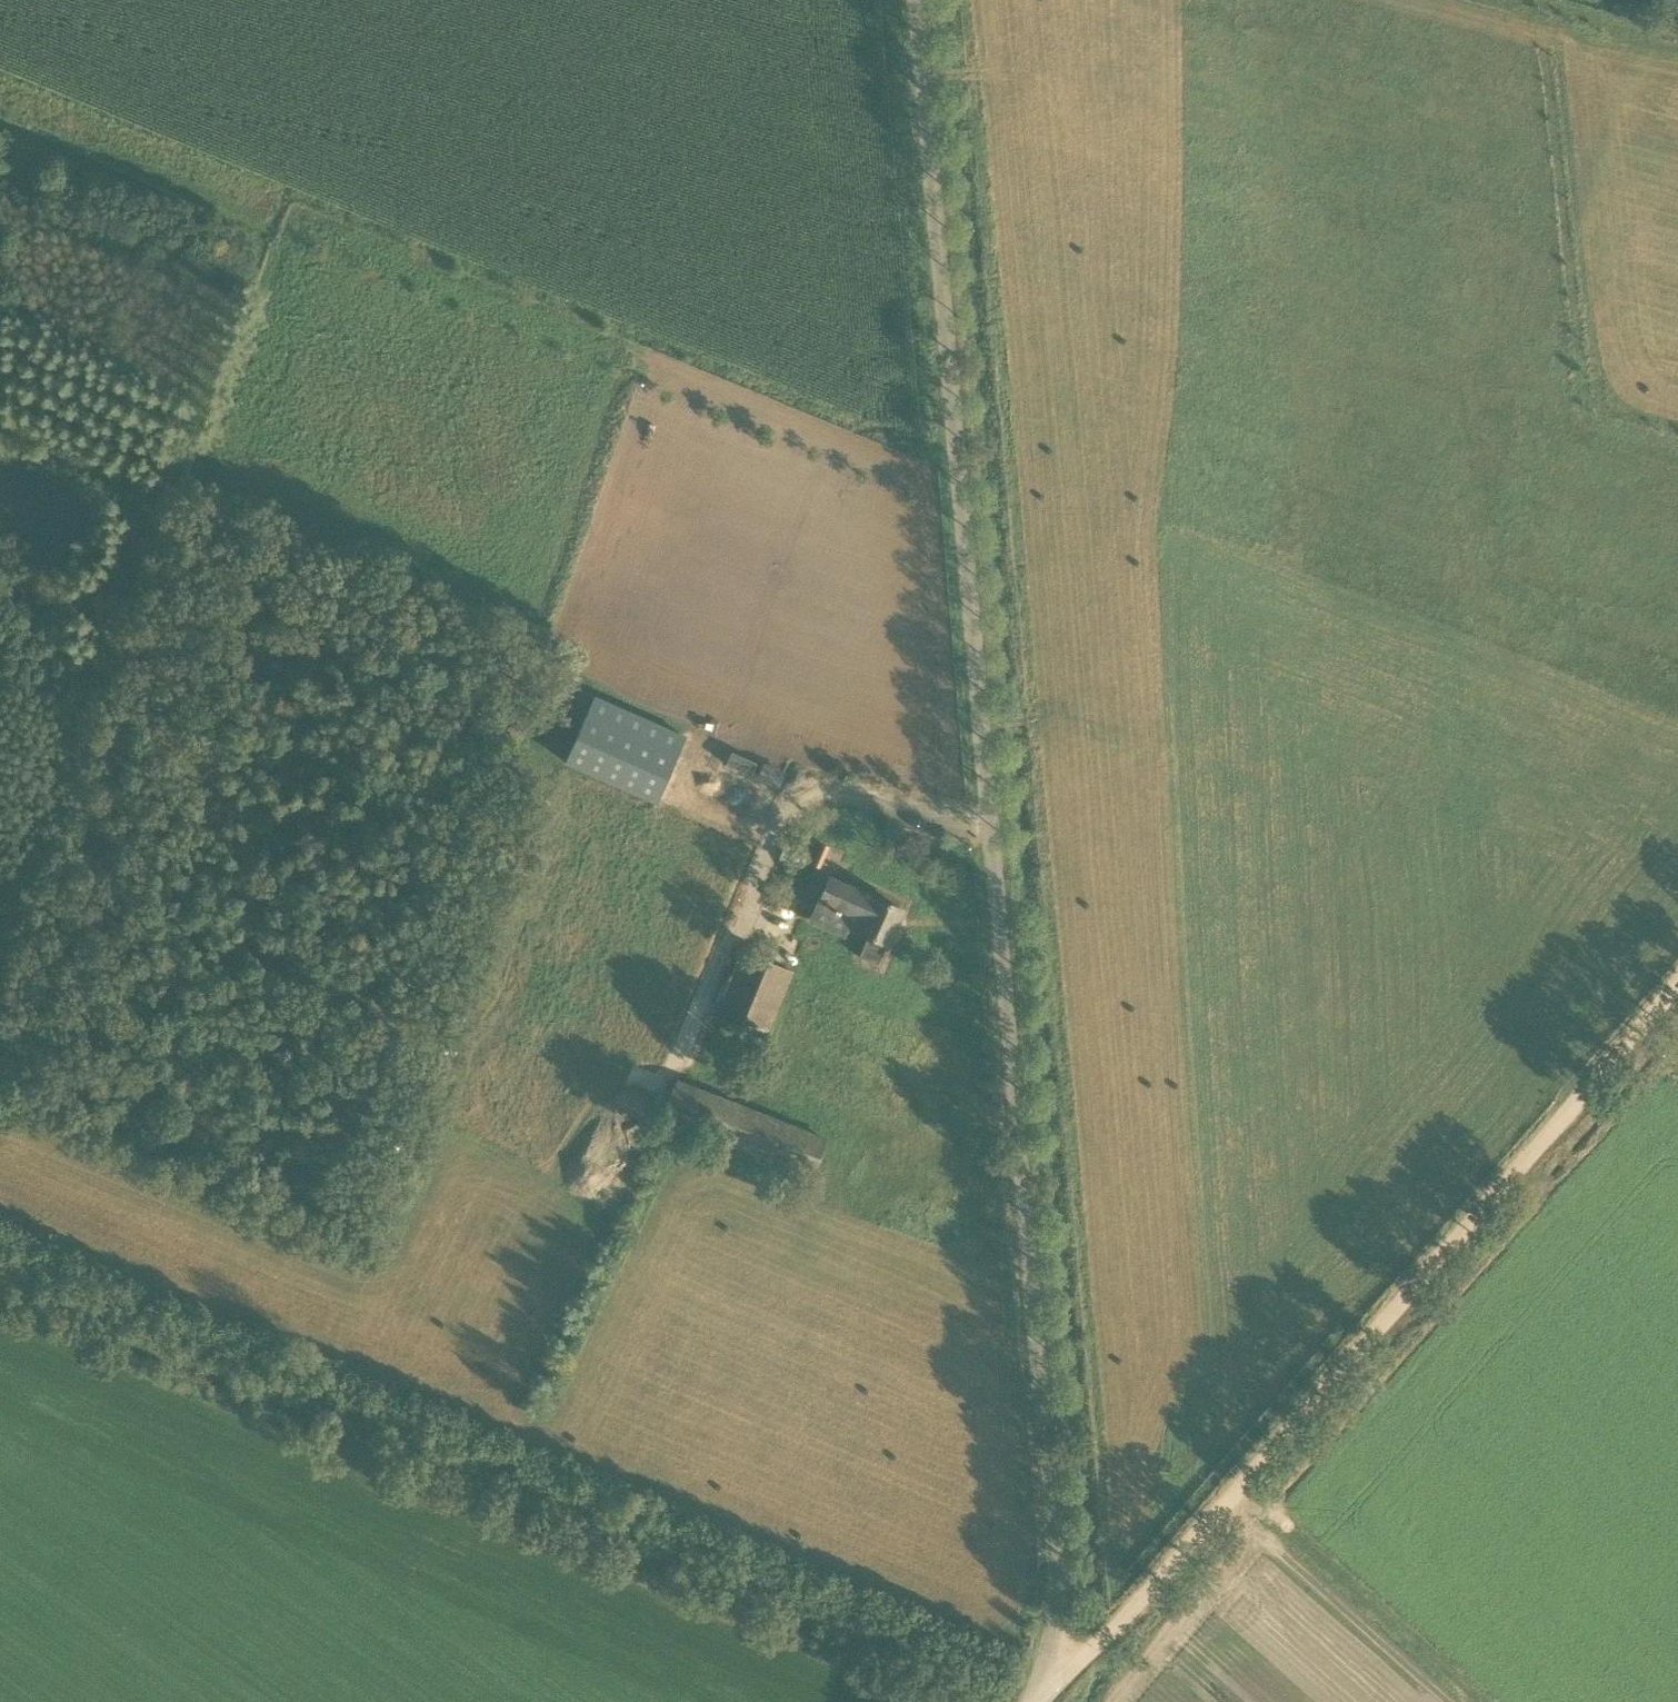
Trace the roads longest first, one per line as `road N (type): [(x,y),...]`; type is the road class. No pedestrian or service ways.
road 1 (unclassified): [(1045,1701),(1064,1671),(913,0)]
road 2 (track): [(1677,976),(1064,1671)]

